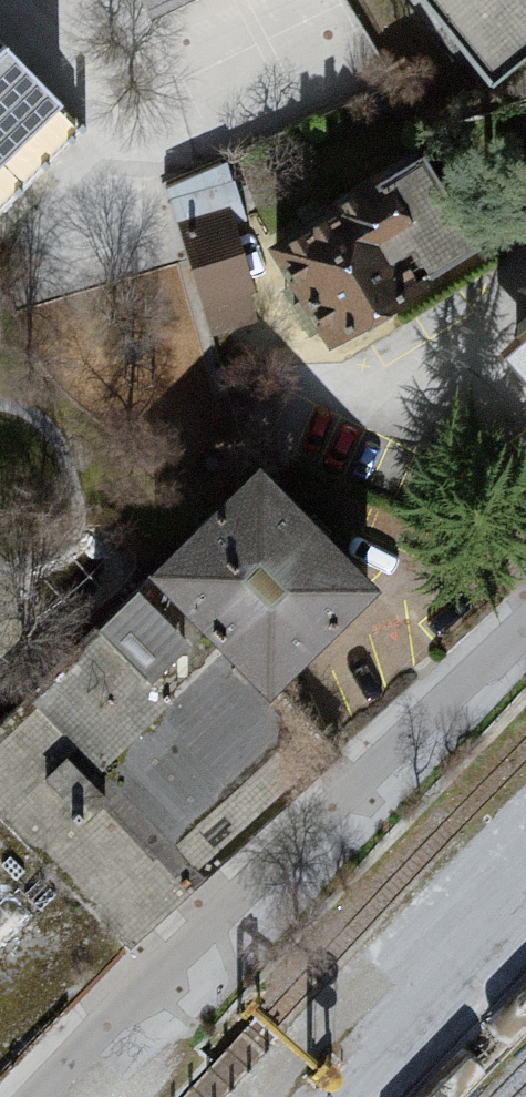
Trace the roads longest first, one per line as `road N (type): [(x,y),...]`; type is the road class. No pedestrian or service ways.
road 1 (residential): [(48,1096),(525,615)]
road 2 (residential): [(525,897),(332,1096)]

